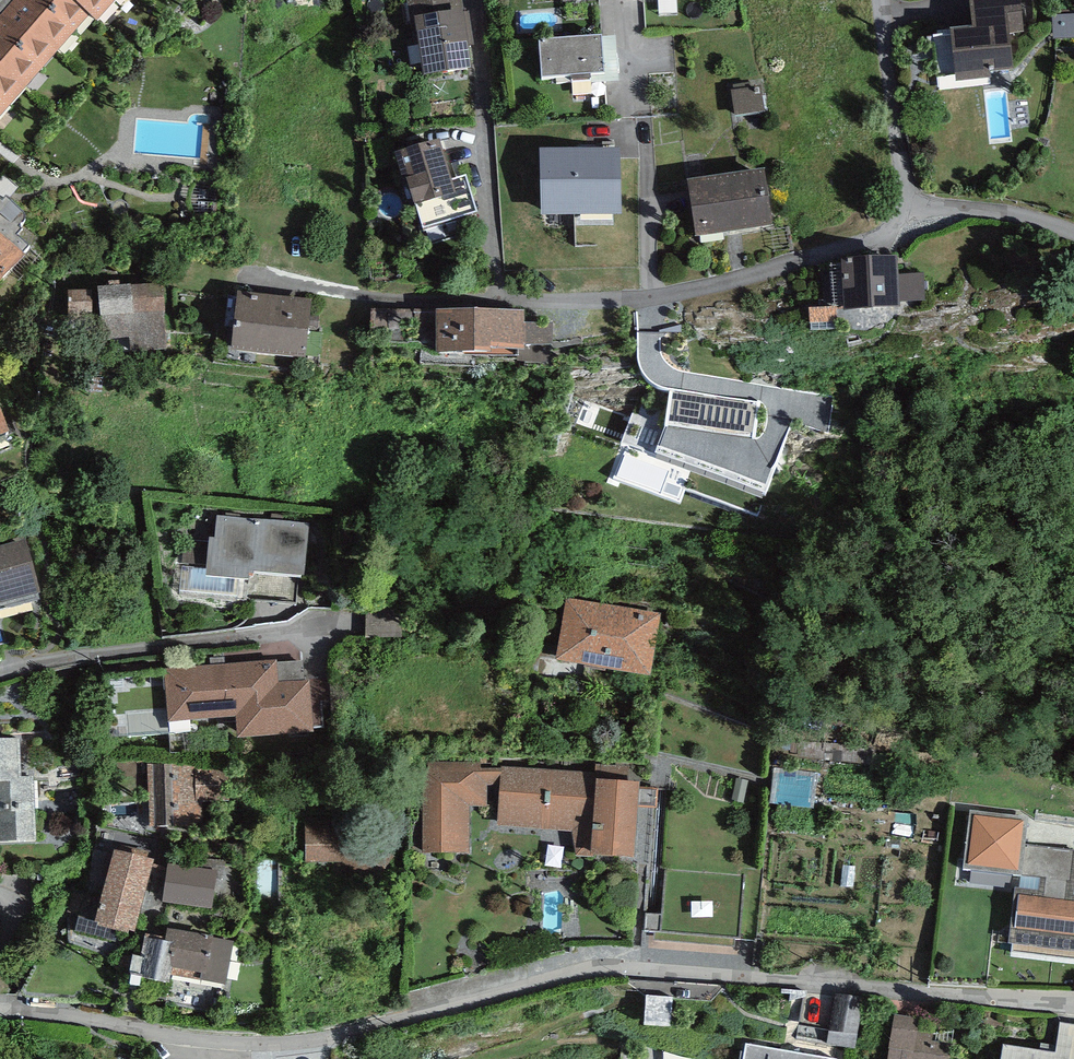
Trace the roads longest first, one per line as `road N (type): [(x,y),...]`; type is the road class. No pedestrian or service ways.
road 1 (residential): [(0,1010),(159,1037),(281,1045),(618,970),(912,995),(1073,998)]
road 2 (residential): [(881,0),(908,211),(877,237),(757,276),(649,299),(398,302),(243,269)]
road 3 (residential): [(0,676),(60,658),(347,624)]

